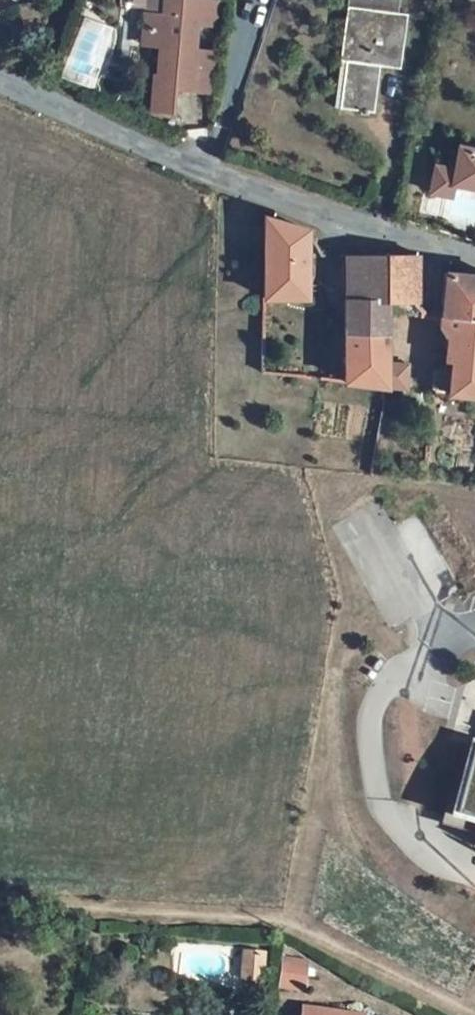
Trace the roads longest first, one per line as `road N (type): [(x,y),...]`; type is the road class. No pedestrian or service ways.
road 1 (unclassified): [(474,261),(153,154),(0,84)]

